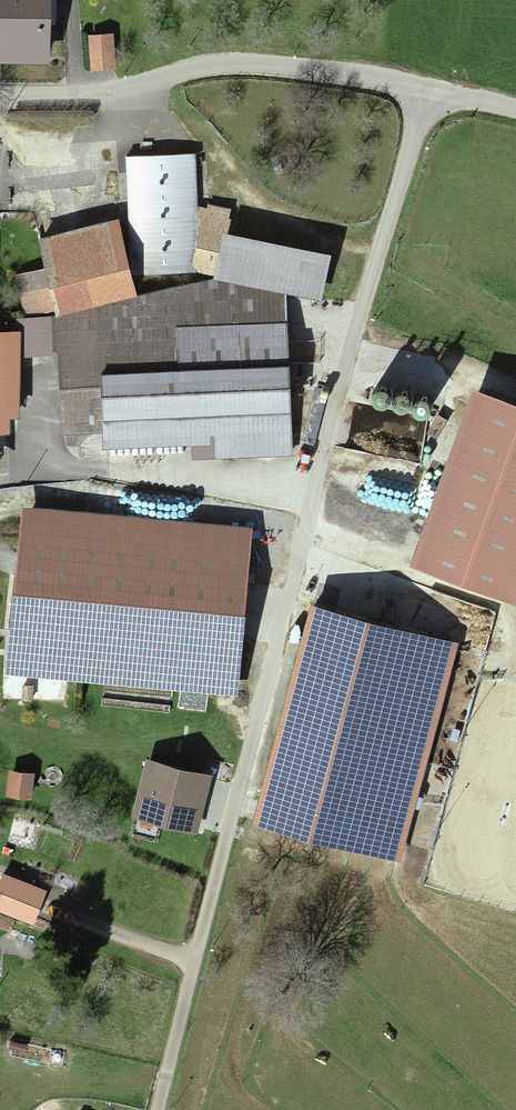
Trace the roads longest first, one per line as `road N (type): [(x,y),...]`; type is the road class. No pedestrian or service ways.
road 1 (unclassified): [(515,111),(301,68),(225,65),(182,70),(136,95),(0,96)]
road 2 (track): [(373,254),(269,220),(143,91)]

